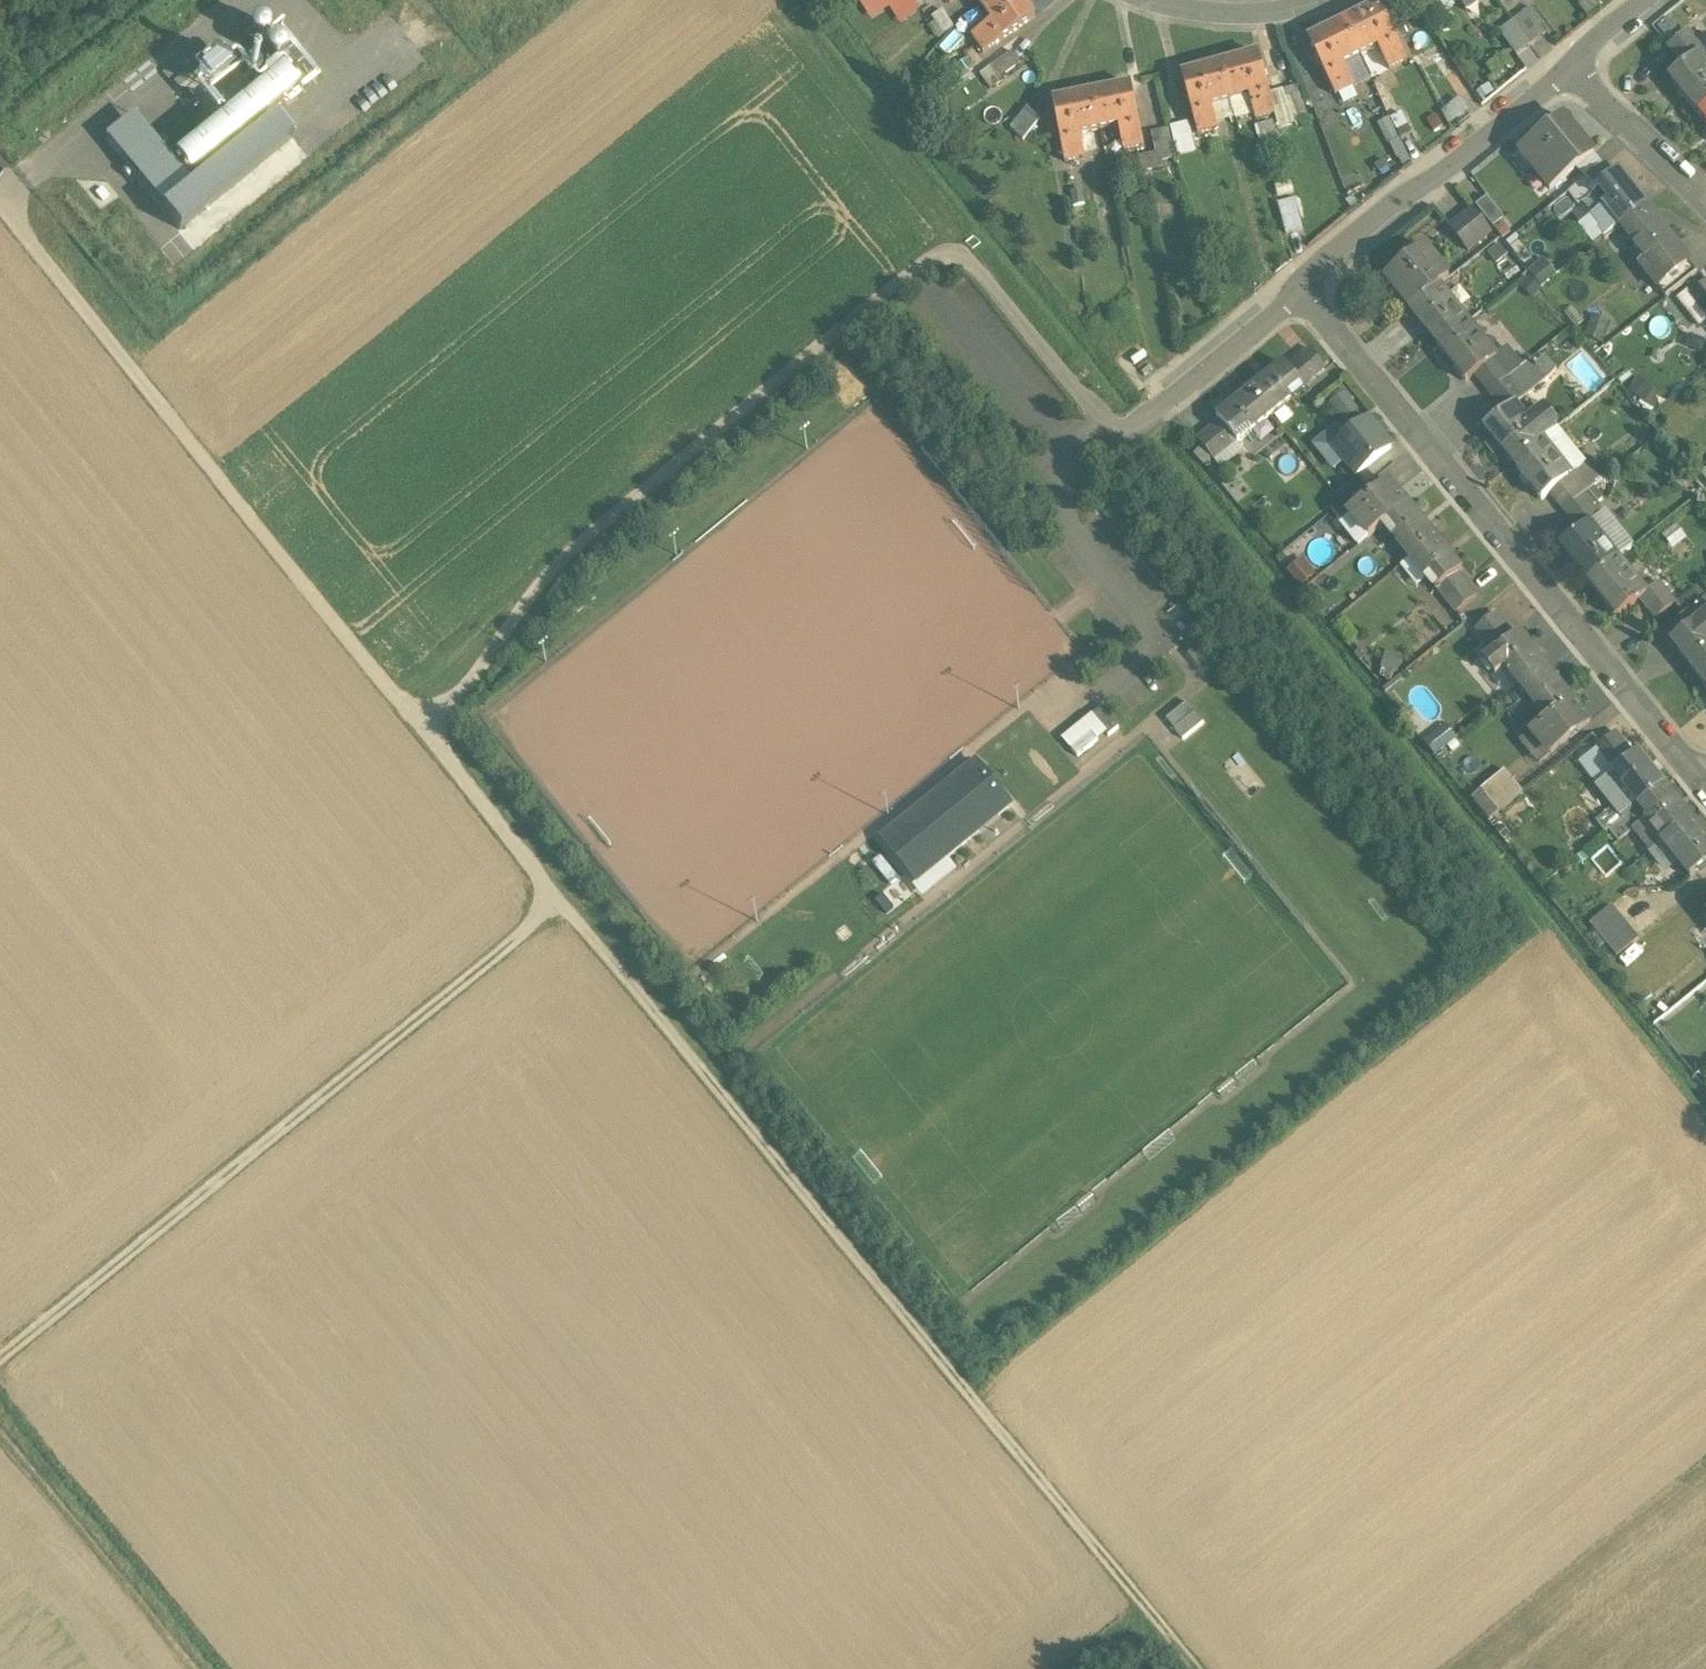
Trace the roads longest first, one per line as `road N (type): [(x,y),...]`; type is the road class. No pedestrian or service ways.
road 1 (track): [(0,199),(559,902),(1194,1668)]
road 2 (track): [(1113,430),(973,258),(948,249),(934,254),(569,546),(445,712),(424,726)]
road 3 (track): [(0,1374),(559,902)]
road 4 (residential): [(1303,294),(1705,787)]
road 5 (residential): [(1571,71),(1364,229),(1322,263),(1303,294)]
road 6 (residential): [(1143,0),(1251,15),(1337,0)]
road 7 (residential): [(1571,71),(1705,204)]
road 8 (residential): [(1303,294),(1158,404)]

